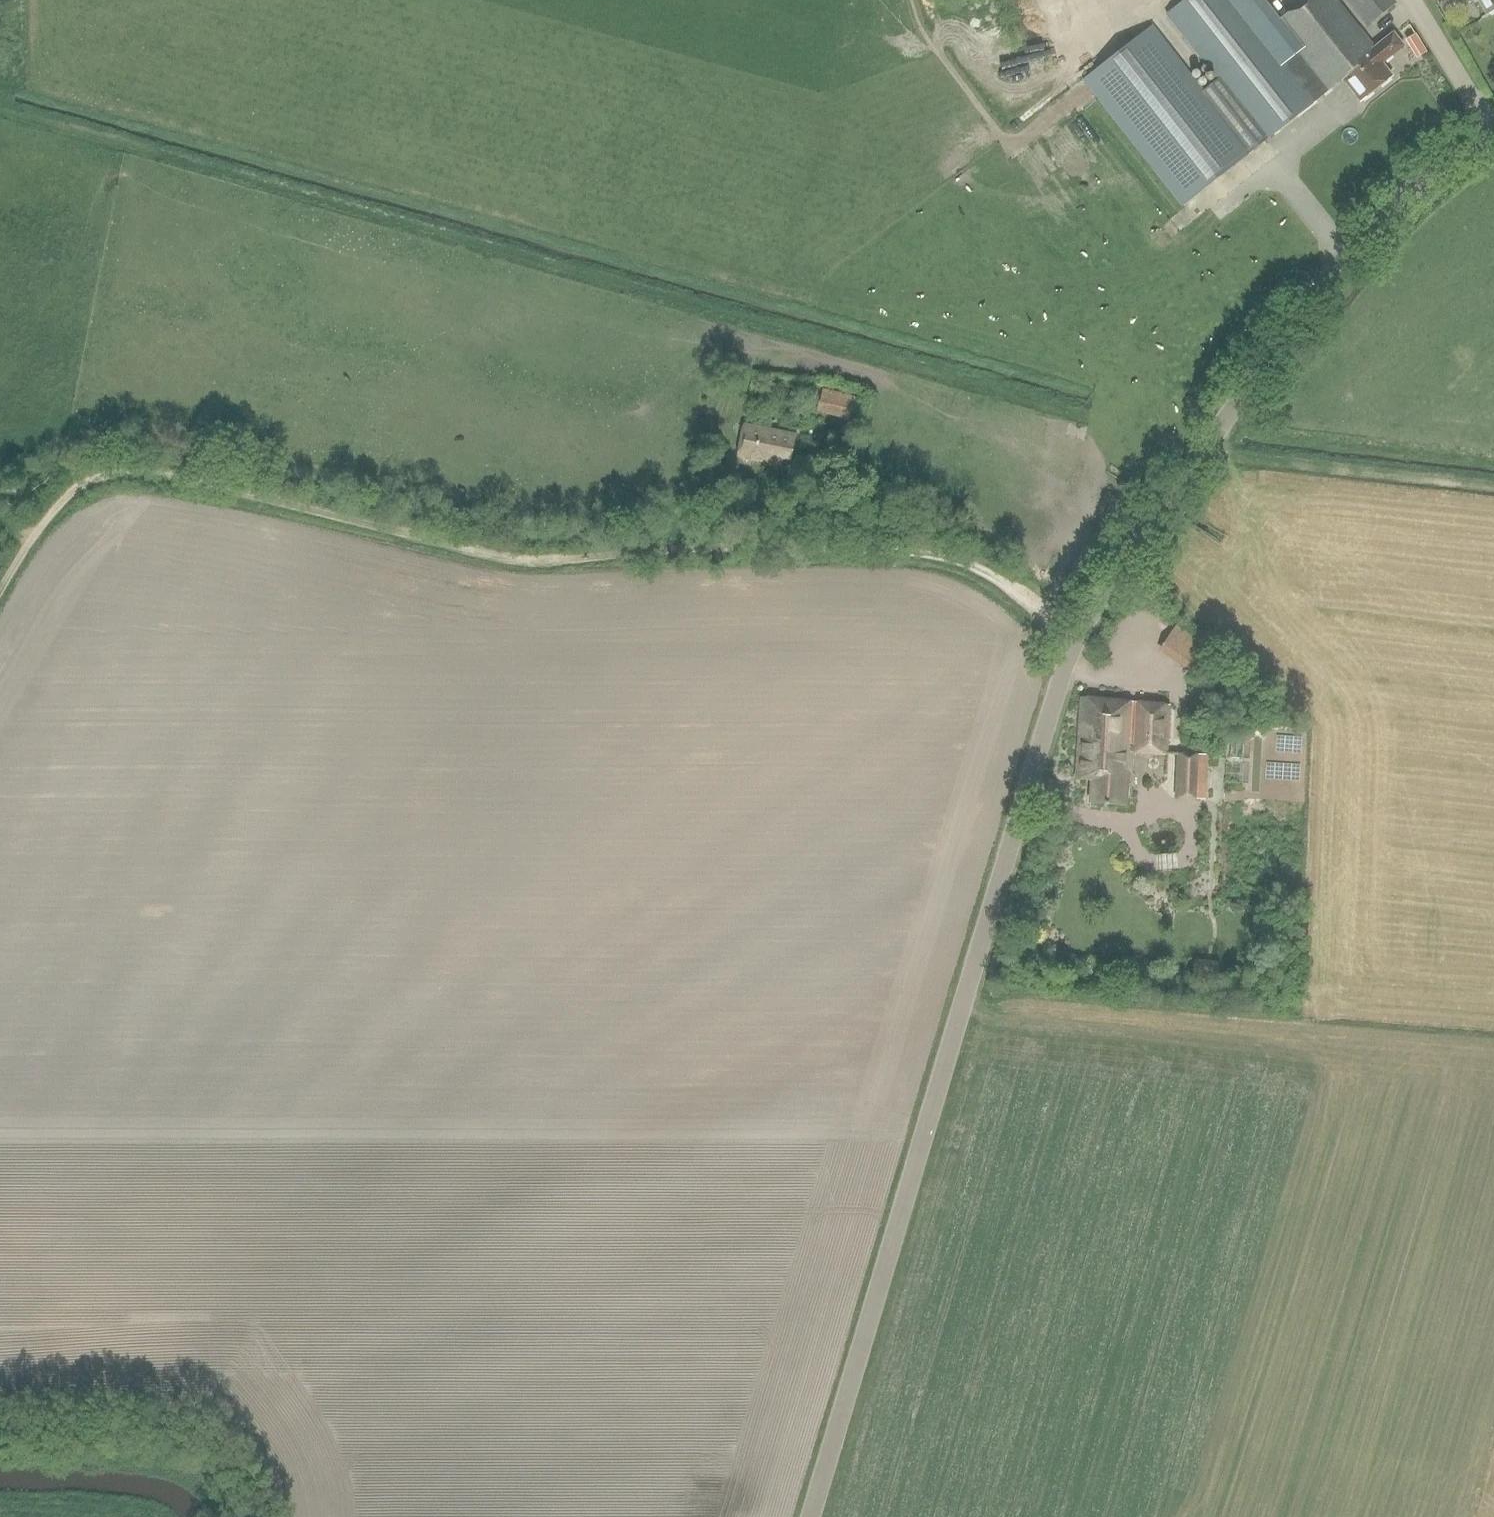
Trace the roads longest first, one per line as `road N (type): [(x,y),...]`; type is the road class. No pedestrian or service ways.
road 1 (tertiary): [(810,1516),(1044,723),(1078,641),(1320,288),(1387,209),(1493,126)]
road 2 (track): [(1078,641),(998,579),(933,552),(480,551),(141,473),(96,476),(45,515),(0,595)]

